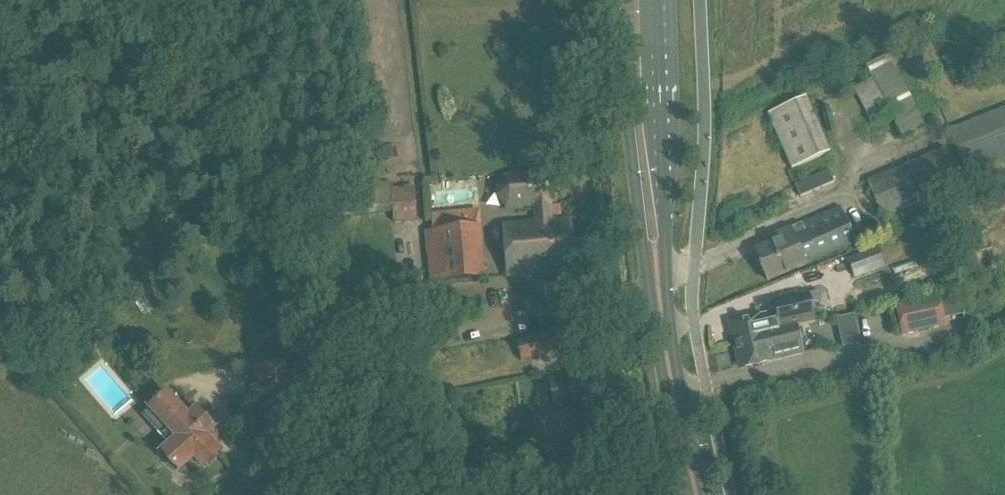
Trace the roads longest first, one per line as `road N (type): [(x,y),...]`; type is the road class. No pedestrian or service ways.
road 1 (residential): [(311,379),(314,361),(659,288)]
road 2 (primary): [(612,0),(636,183),(656,270)]
road 3 (primary): [(656,270),(656,0)]
road 4 (primary): [(697,494),(659,288)]
road 5 (residential): [(292,455),(265,448),(242,412),(264,388),(311,379)]

